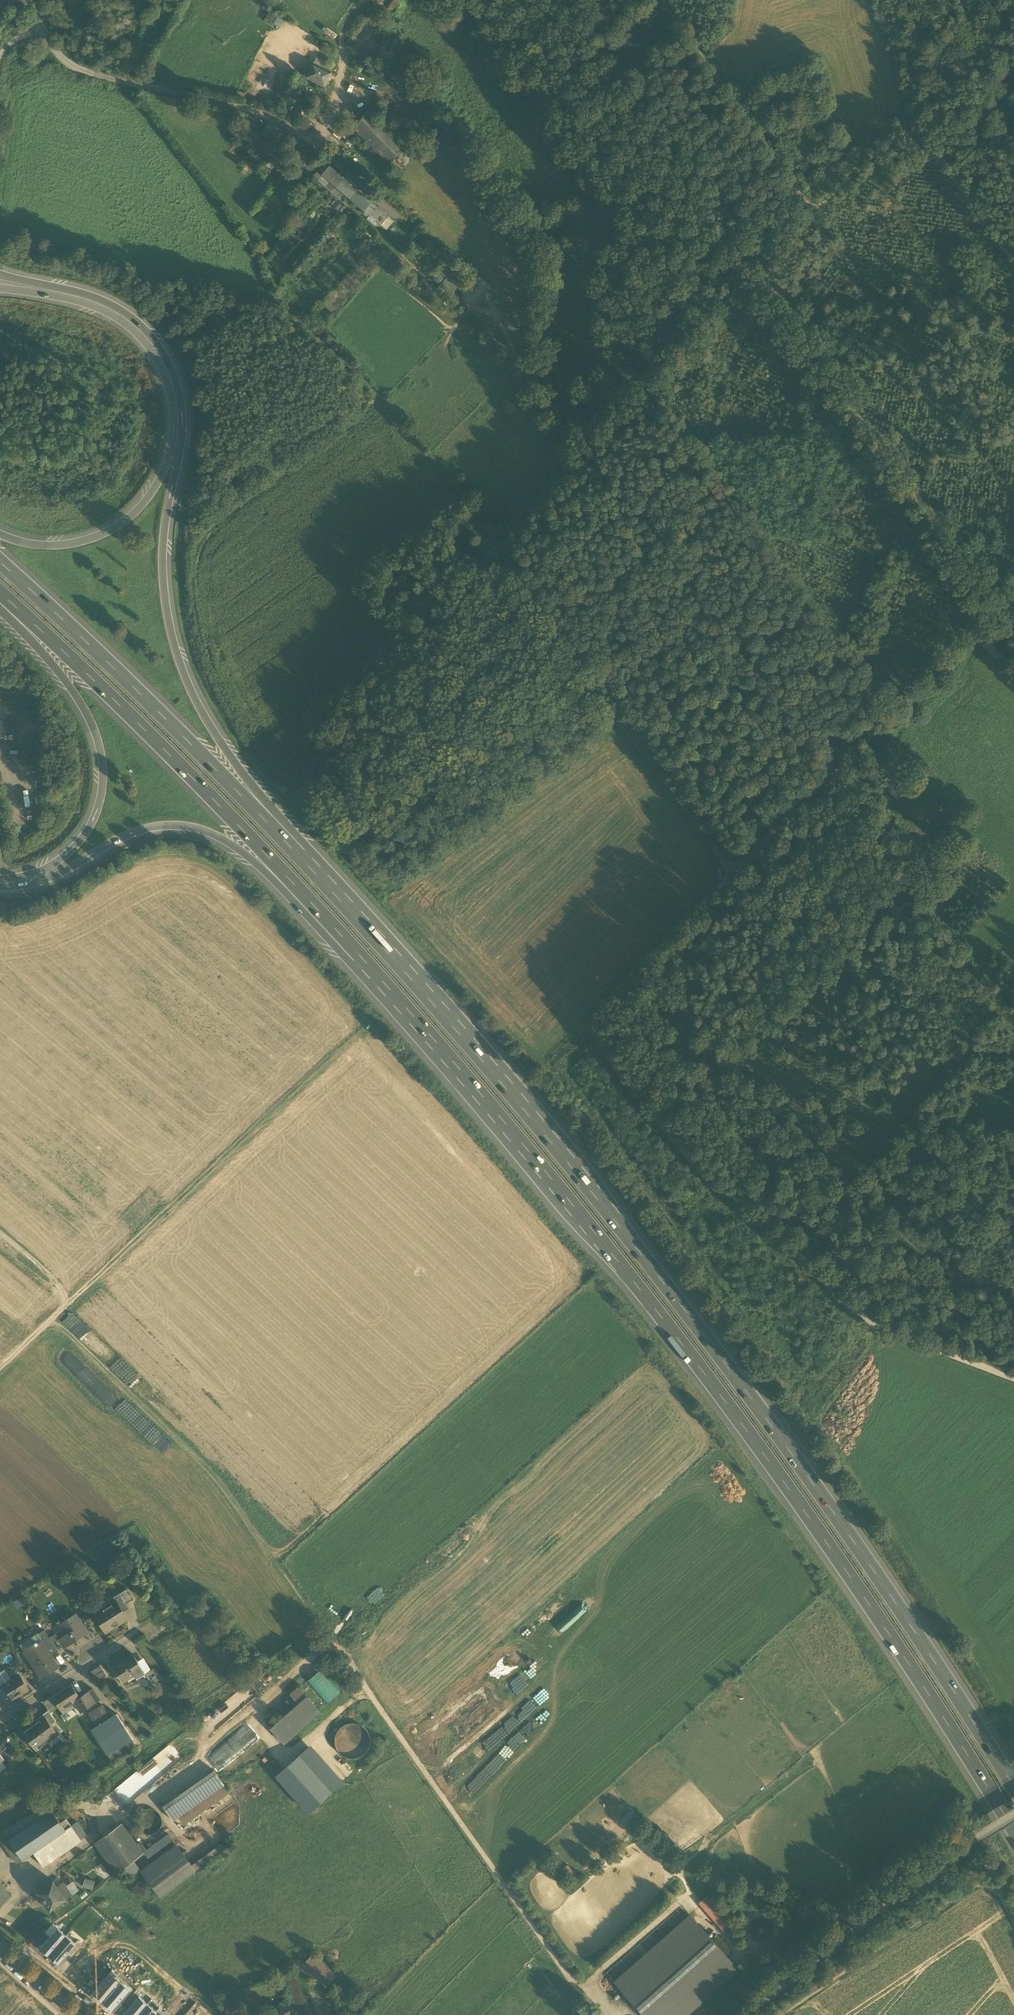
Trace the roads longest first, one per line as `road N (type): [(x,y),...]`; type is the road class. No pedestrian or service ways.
road 1 (motorway): [(1013,1790),(759,1409),(571,1167),(342,902)]
road 2 (motorway): [(353,948),(528,1152),(746,1429),(896,1644),(1013,1833)]
road 3 (track): [(595,2014),(216,1475),(54,1319),(0,1369)]
road 4 (motorway): [(342,902),(217,740),(175,650),(163,567),(183,409),(166,357),(142,323),(109,301),(0,273)]
road 5 (track): [(1013,1378),(883,1329),(677,1142),(598,1031),(600,1014),(735,871)]
road 6 (track): [(735,871),(464,507),(309,313)]
road 7 (motorway): [(0,593),(353,948)]
road 8 (motorway): [(0,288),(81,302),(125,323),(163,373),(173,423),(160,473),(117,525),(56,544),(0,533)]
road 9 (motorway): [(342,902),(143,694),(0,559)]
road 10 (track): [(54,1319),(367,1027)]
road 11 (motorway): [(0,886),(49,877),(141,829),(185,825),(232,845),(353,948)]
road 12 (track): [(1013,269),(910,125),(761,278)]
road 13 (motorway): [(0,610),(71,687),(98,738),(103,770),(95,813),(77,843),(38,870),(0,876)]
road 14 (track): [(978,629),(735,871)]
road 15 (track): [(1013,1811),(745,2014)]
road 16 (residential): [(29,0),(81,71),(295,121)]
road 17 (track): [(1013,1925),(986,1874),(783,2014)]
road 18 (track): [(714,471),(722,500),(885,720)]
road 19 (track): [(661,0),(817,221)]
road 20 (residential): [(0,1719),(182,1602)]

